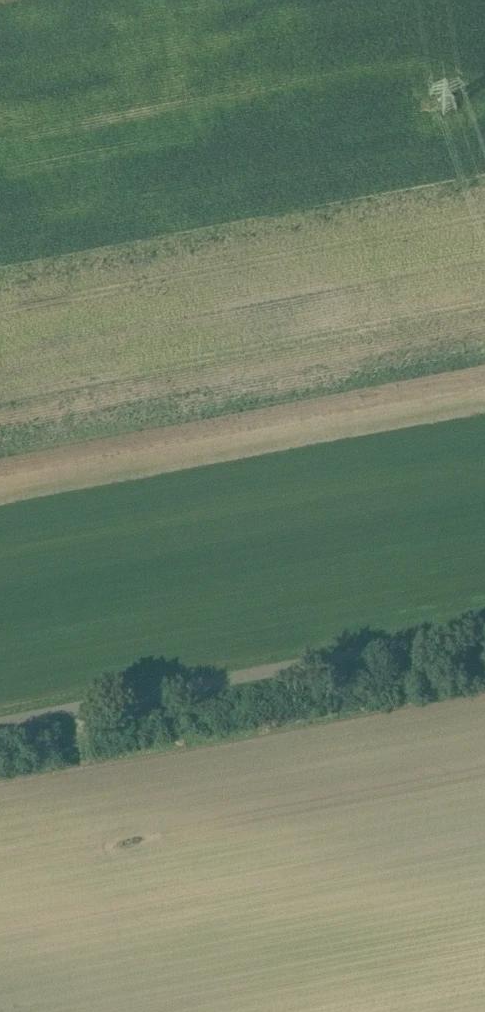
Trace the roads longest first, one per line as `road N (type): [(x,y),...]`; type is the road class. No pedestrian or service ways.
road 1 (unclassified): [(484,627),(0,720)]

